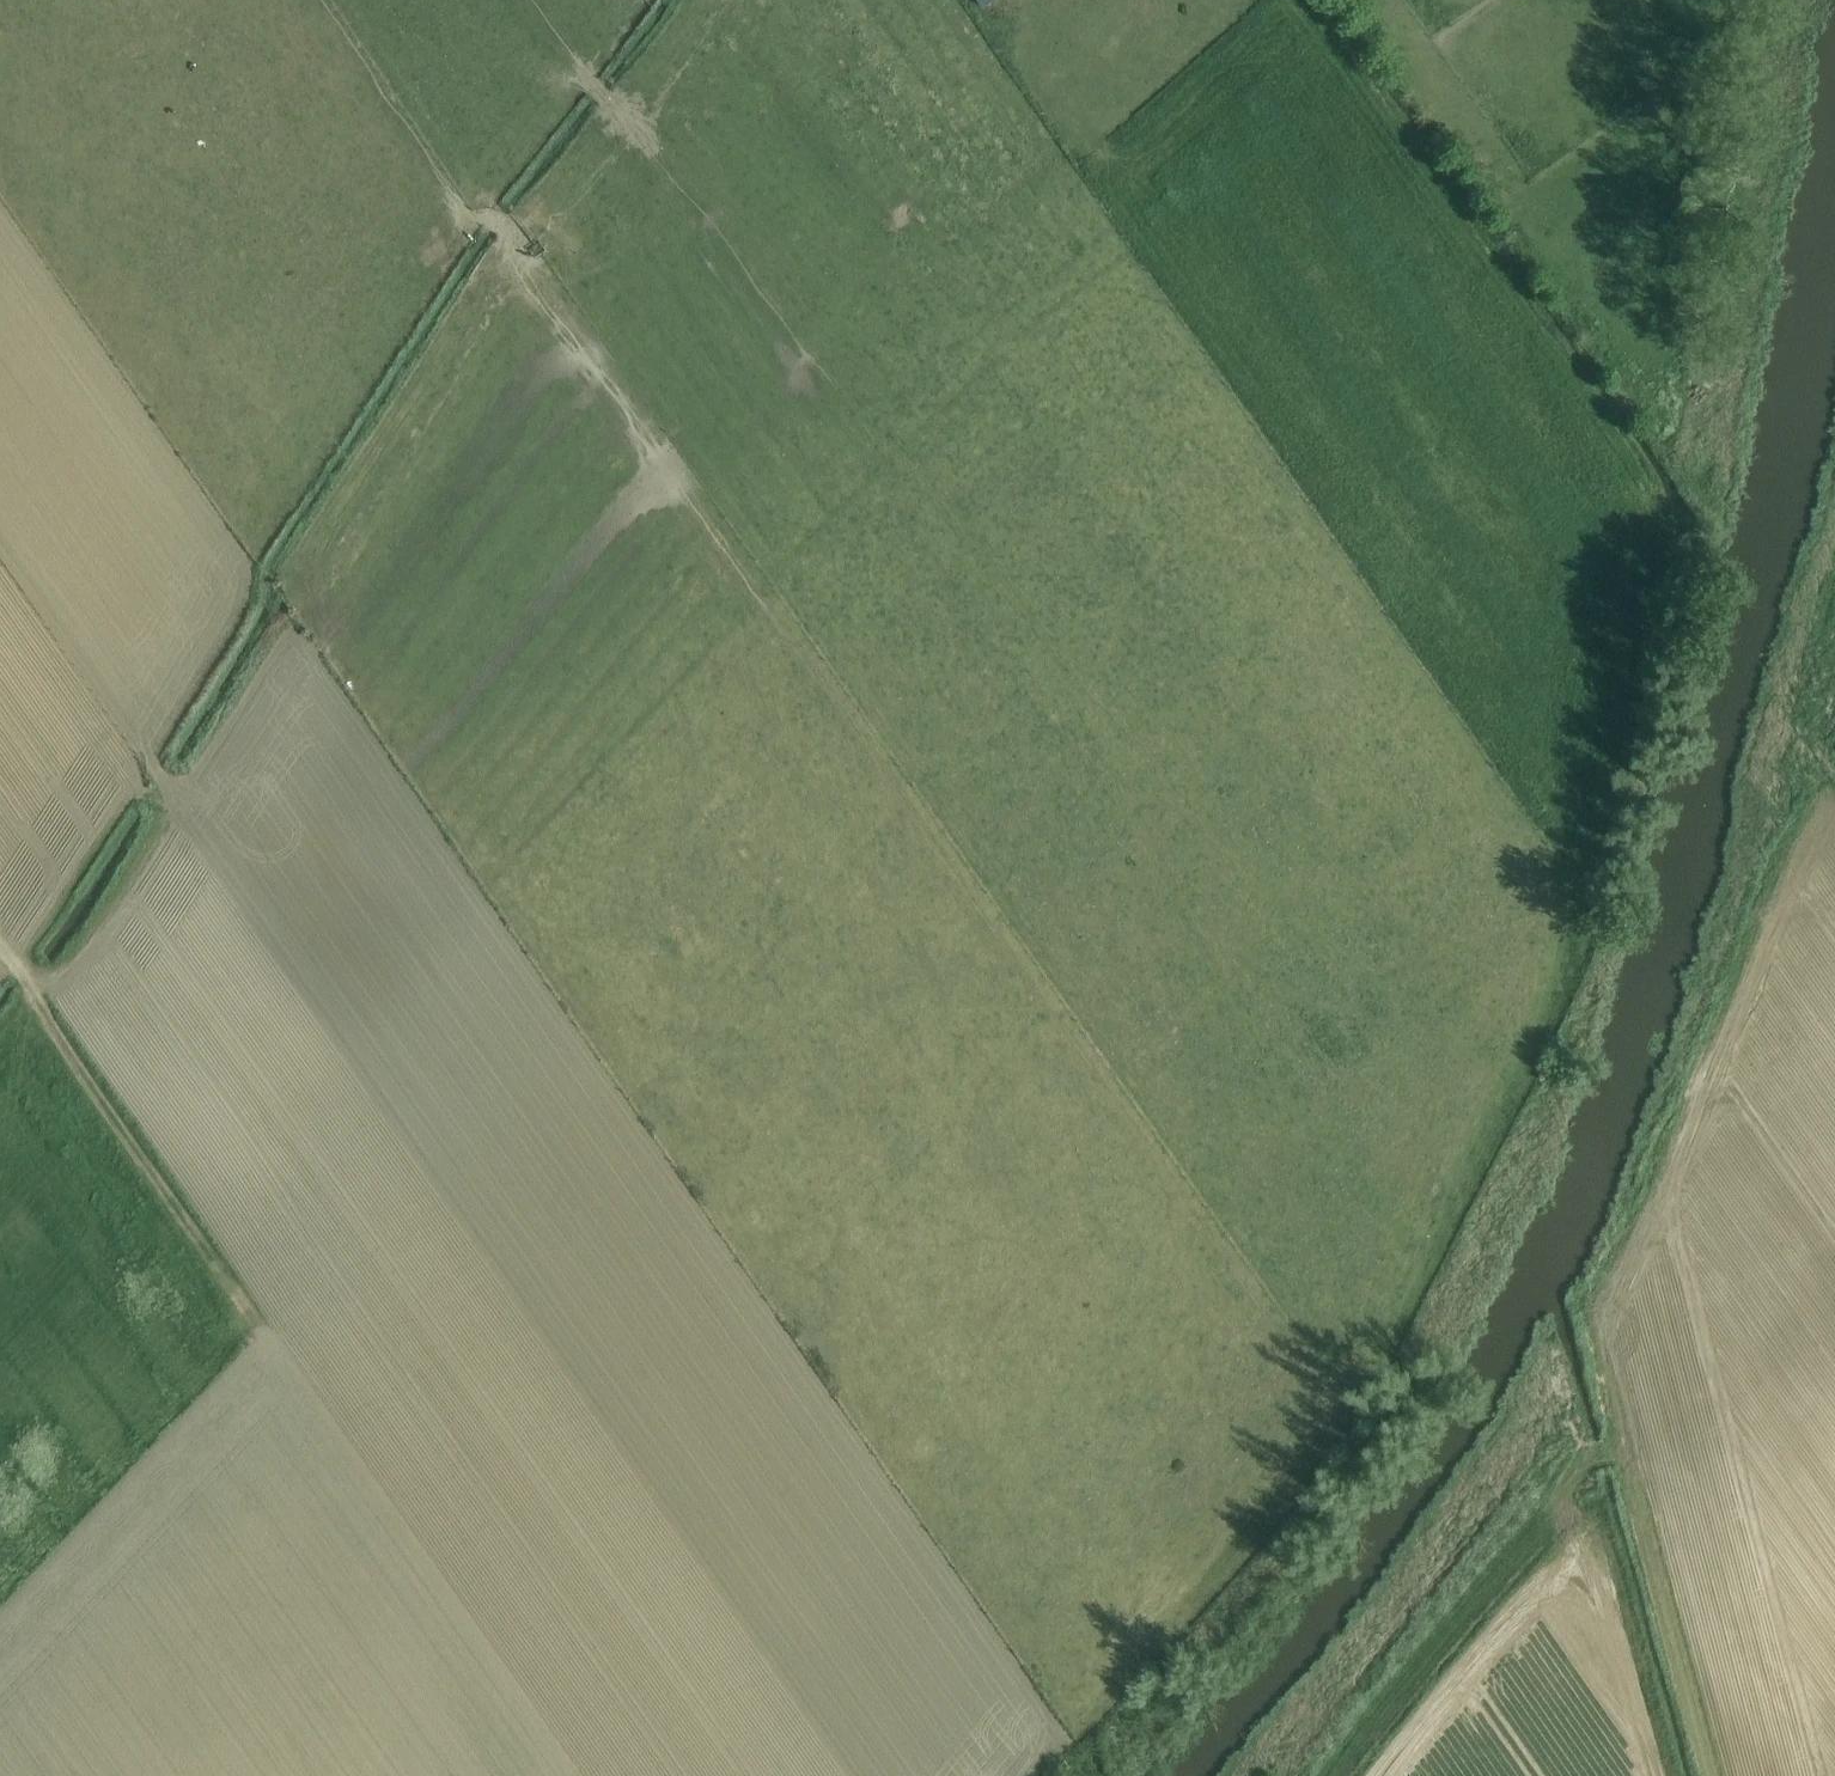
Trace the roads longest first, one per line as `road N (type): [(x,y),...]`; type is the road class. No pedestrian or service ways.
road 1 (track): [(0,953),(255,1320)]

